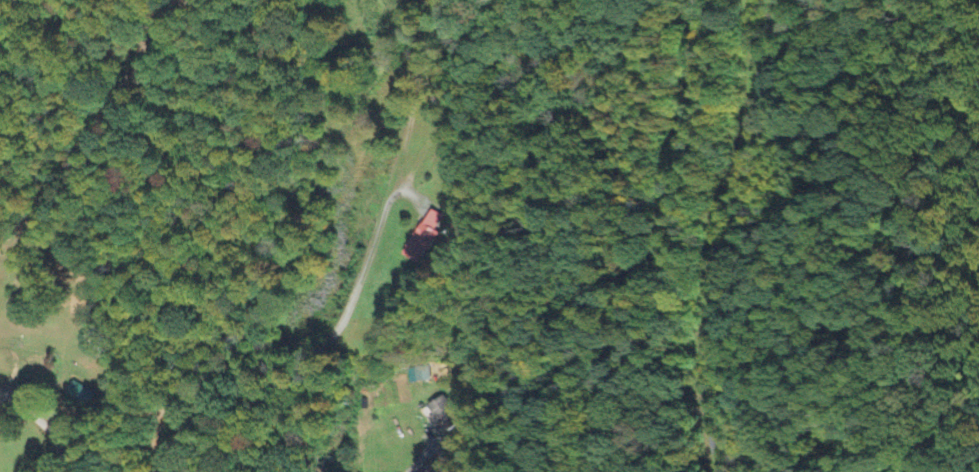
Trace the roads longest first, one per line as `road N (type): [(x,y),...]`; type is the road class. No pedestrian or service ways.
road 1 (residential): [(609,471),(632,338),(682,148),(692,0)]
road 2 (secondary): [(718,471),(705,366),(755,114),(756,0)]
road 3 (residential): [(298,471),(283,387),(336,328),(392,188)]

